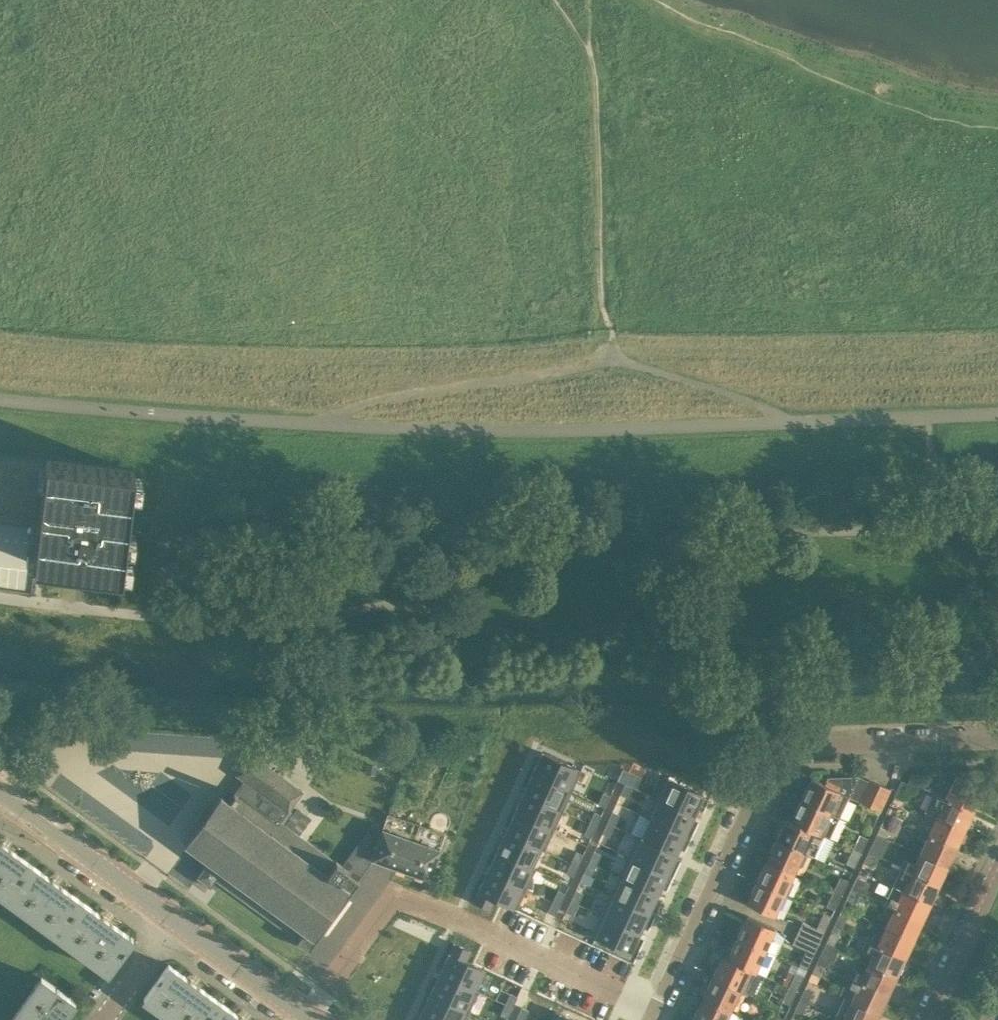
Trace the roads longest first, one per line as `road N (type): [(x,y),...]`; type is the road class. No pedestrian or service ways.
road 1 (residential): [(997,740),(774,753),(655,1008)]
road 2 (residential): [(455,920),(655,1008)]
road 3 (residential): [(455,920),(405,899),(389,902),(306,1014)]
road 4 (residential): [(172,919),(0,803)]
road 5 (residential): [(306,1014),(172,919)]
road 6 (residential): [(997,870),(930,1019)]
road 7 (residential): [(98,1019),(172,919)]

